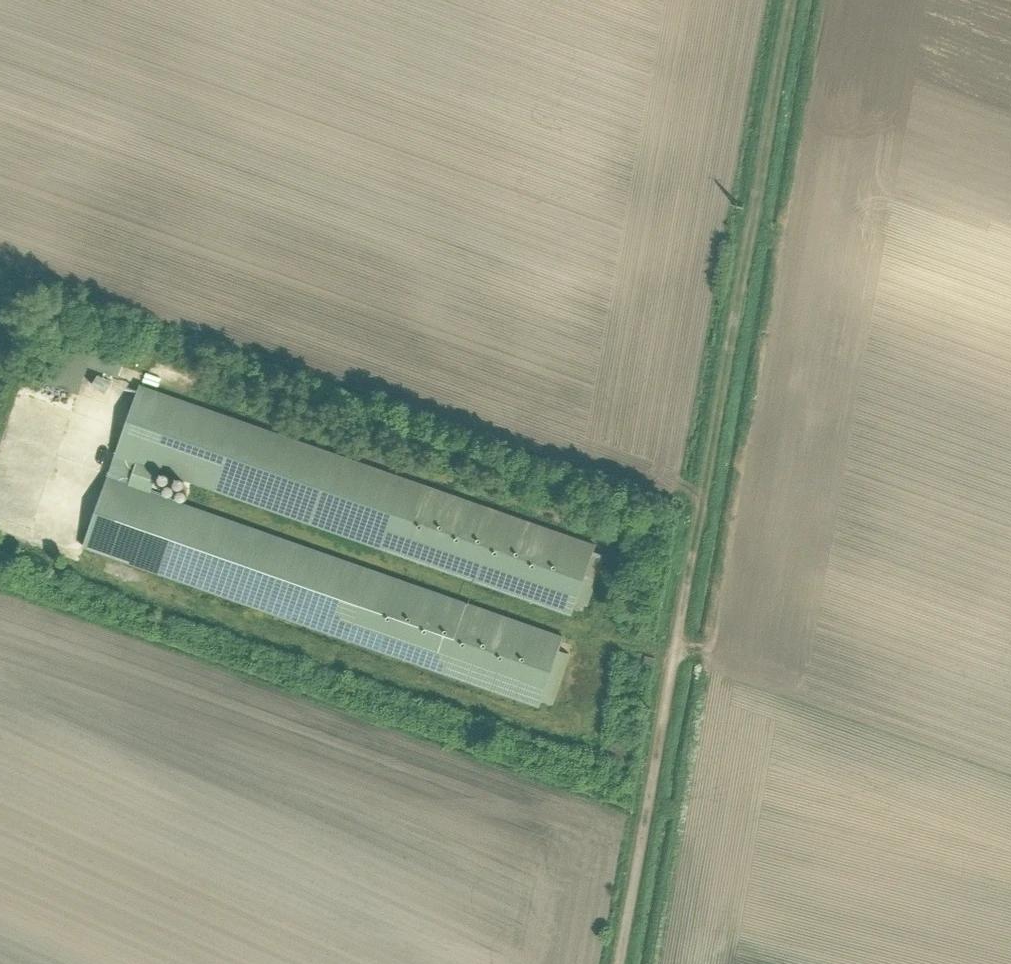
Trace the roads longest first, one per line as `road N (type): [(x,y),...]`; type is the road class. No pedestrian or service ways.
road 1 (track): [(604,963),(770,0)]

